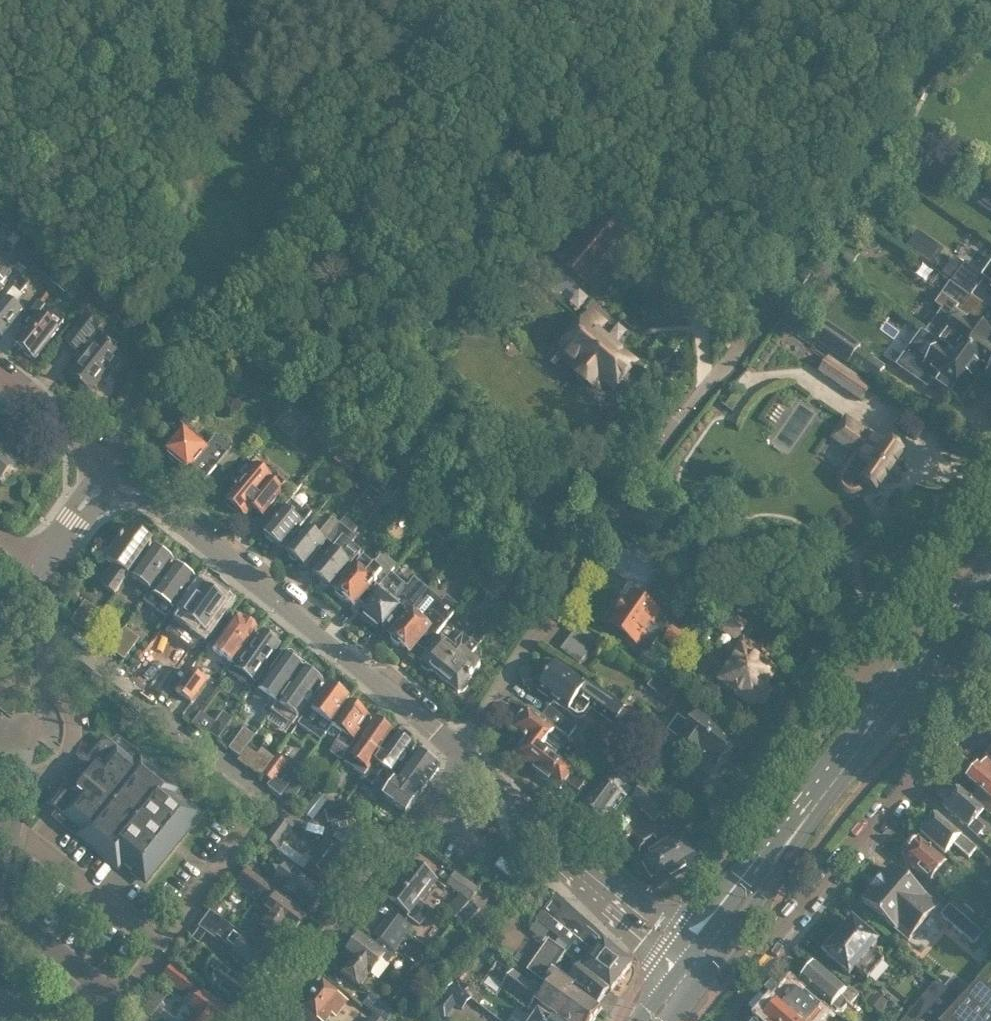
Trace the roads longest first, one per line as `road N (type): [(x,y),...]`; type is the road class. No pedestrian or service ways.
road 1 (residential): [(458,749),(619,497),(743,340)]
road 2 (primary): [(699,958),(990,576)]
road 3 (residential): [(699,958),(753,950),(990,675)]
road 4 (residential): [(458,749),(157,499)]
road 5 (residential): [(264,1020),(393,854),(458,749)]
road 6 (residential): [(699,958),(458,749)]
road 7 (residential): [(99,1020),(160,939),(0,815)]
road 8 (residential): [(107,473),(0,374)]

